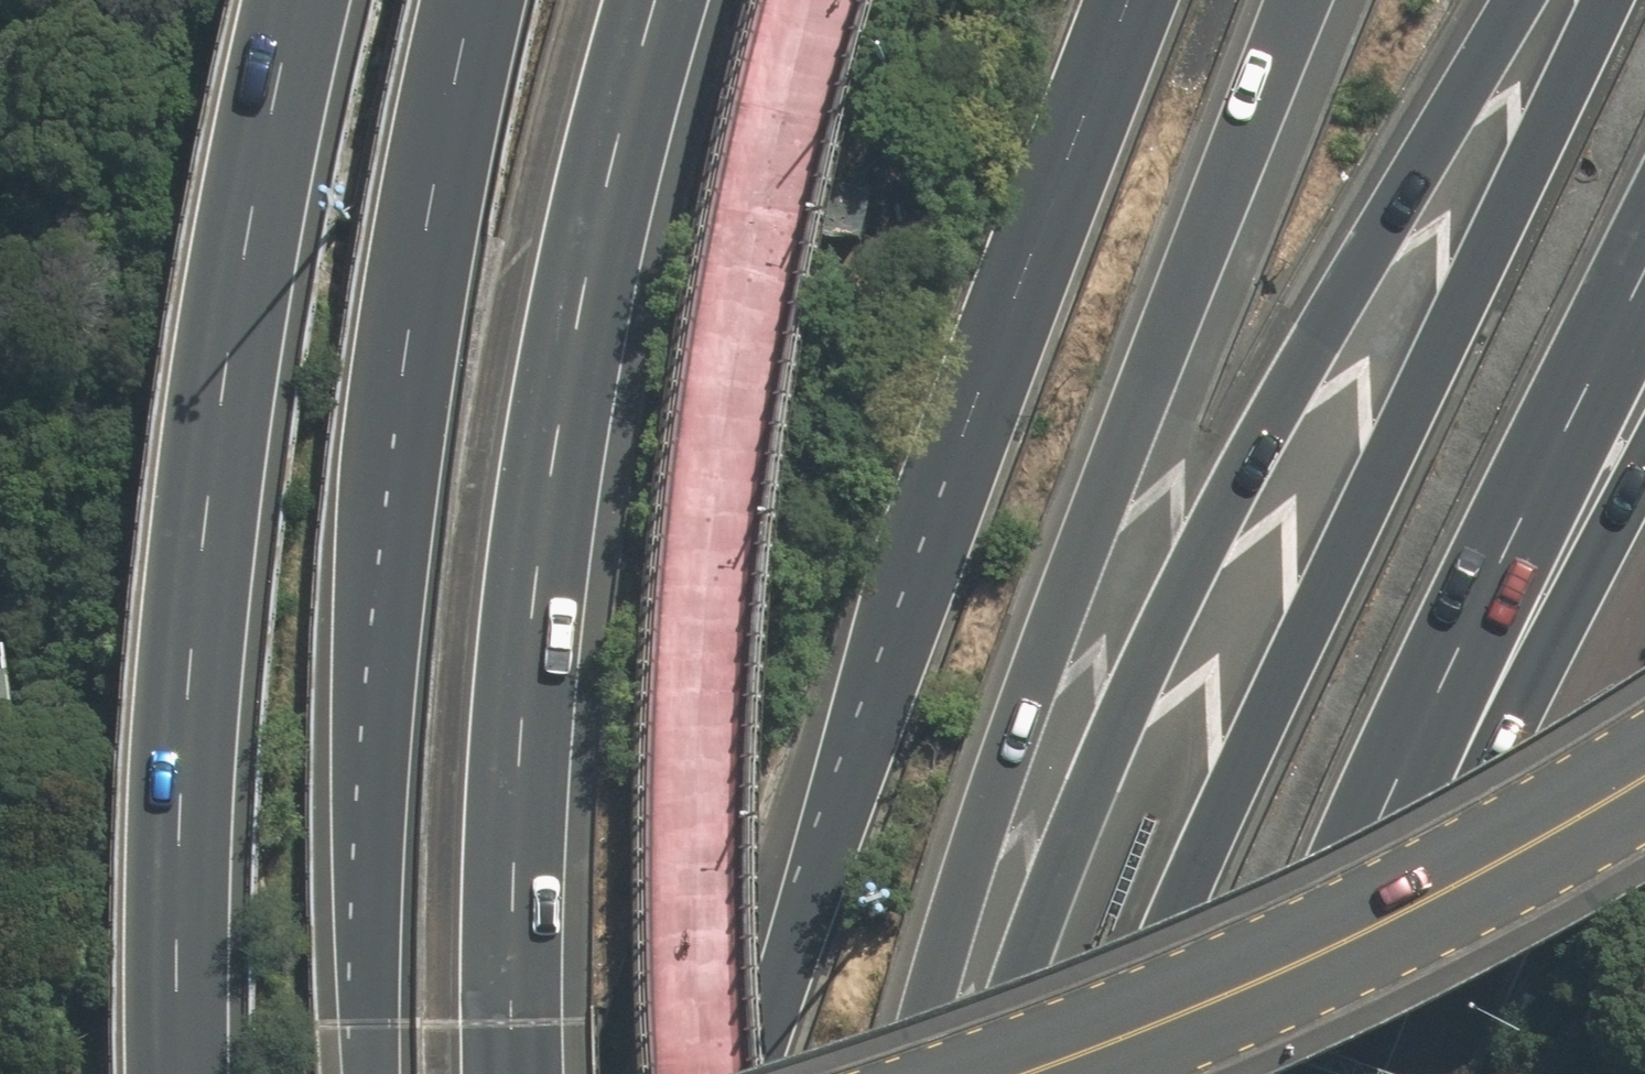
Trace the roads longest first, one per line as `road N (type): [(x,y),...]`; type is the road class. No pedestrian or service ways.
road 1 (motorway): [(1523,0),(1316,347),(1064,897),(1001,1073)]
road 2 (motorway): [(1588,0),(1159,951),(1113,1073)]
road 3 (motorway): [(753,1073),(1145,0)]
road 4 (motorway): [(1296,0),(960,894),(918,1073)]
road 5 (motorway): [(512,1073),(527,645),(563,375),(616,146),(660,0)]
road 6 (motorway): [(179,1073),(179,895),(207,539),(249,250),(303,0)]
road 7 (motorway): [(374,1073),(372,791),(382,559),(427,218),(476,0)]
road 8 (motorway): [(1644,277),(1312,979)]
road 9 (secondary): [(1033,1073),(1277,983),(1425,911),(1644,782)]
road 10 (motorway): [(1644,472),(1545,652),(1312,979)]

